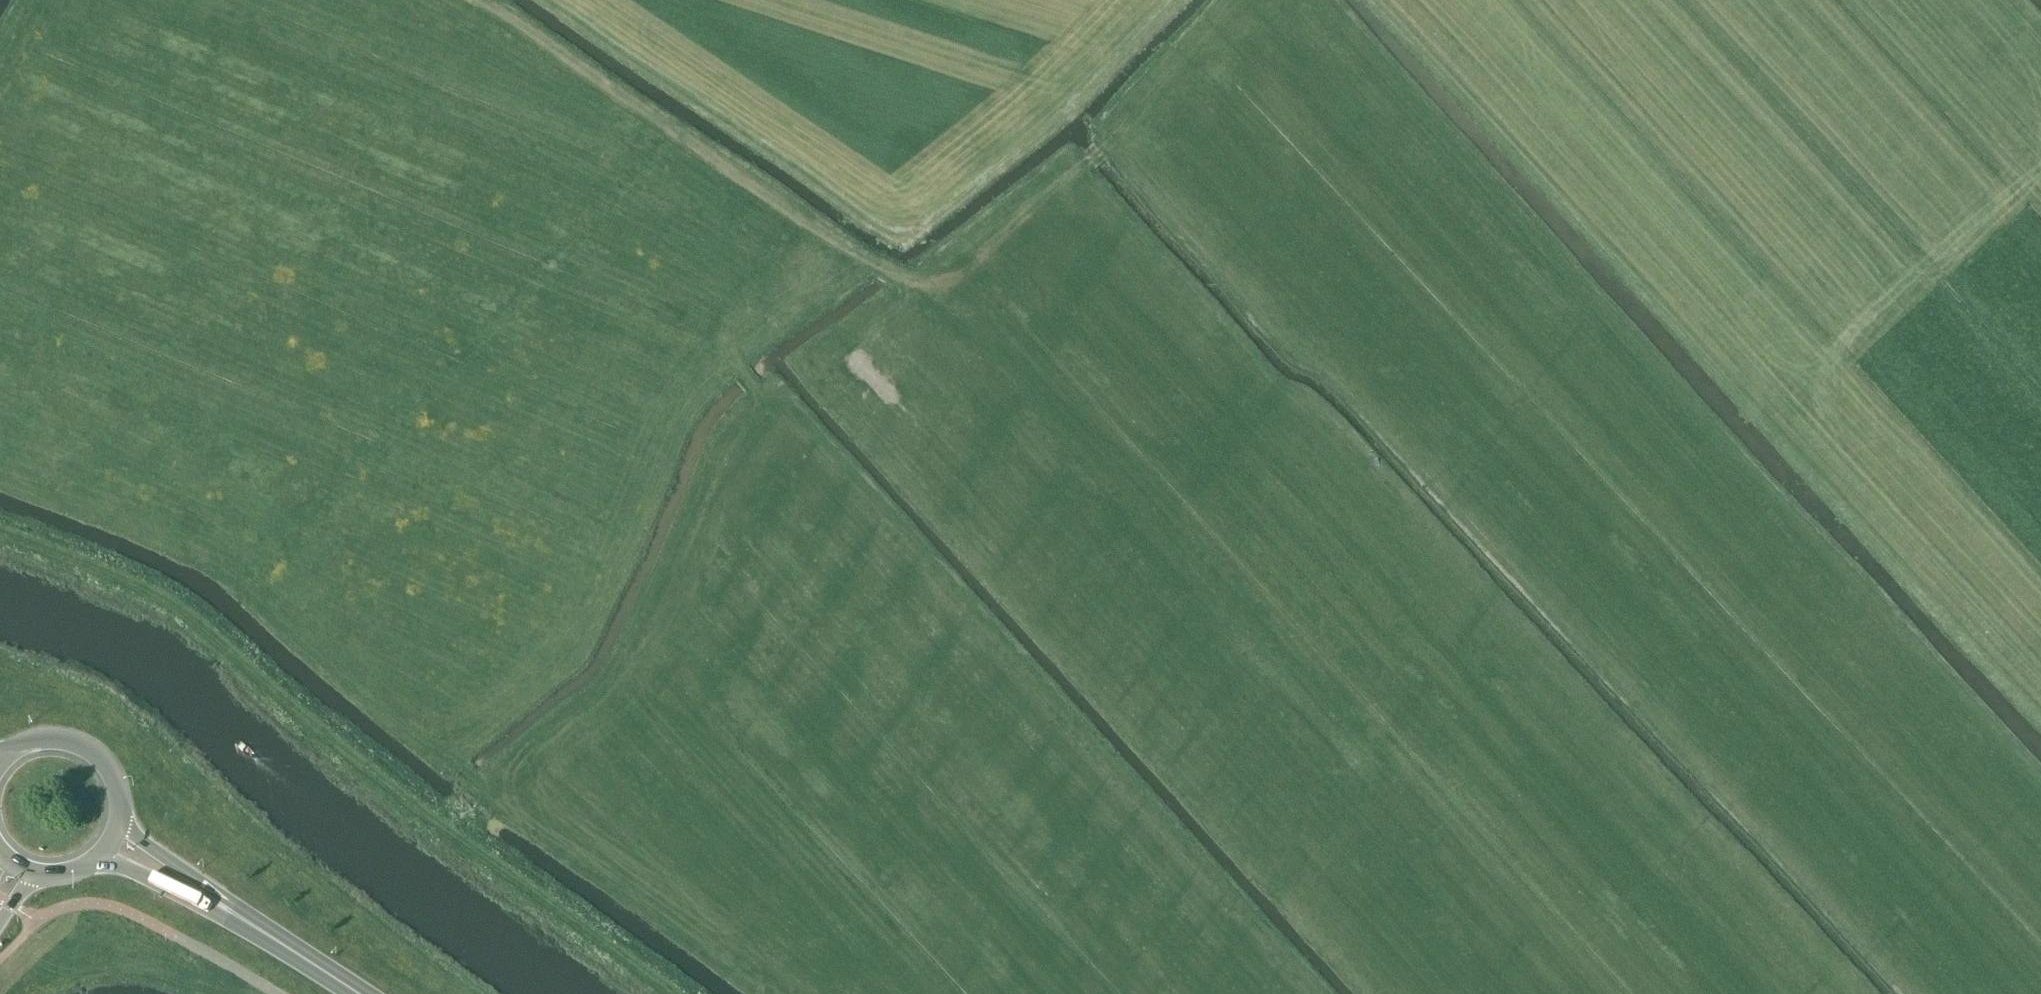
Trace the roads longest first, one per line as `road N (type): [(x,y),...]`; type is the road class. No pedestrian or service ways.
road 1 (track): [(1123,126),(967,265),(946,279),(921,280),(880,265),(502,0)]
road 2 (primary): [(116,827),(118,794),(91,752),(43,739),(0,760)]
road 3 (primary): [(254,927),(219,893),(116,827)]
road 4 (primary): [(100,855),(254,927)]
road 5 (primary): [(354,993),(254,927)]

